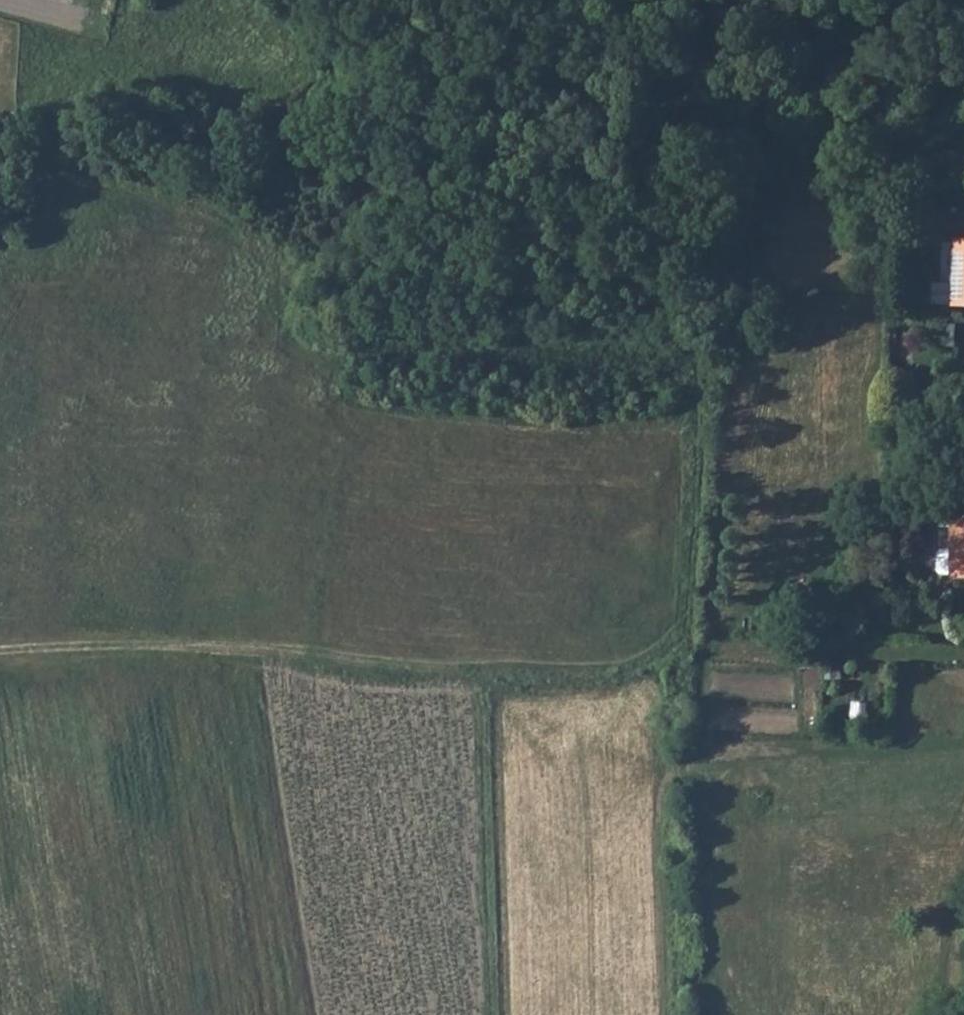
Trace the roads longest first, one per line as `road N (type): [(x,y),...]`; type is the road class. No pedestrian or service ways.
road 1 (track): [(0,655),(173,644),(388,685),(576,680),(635,666),(672,643)]
road 2 (track): [(672,643),(963,625)]

